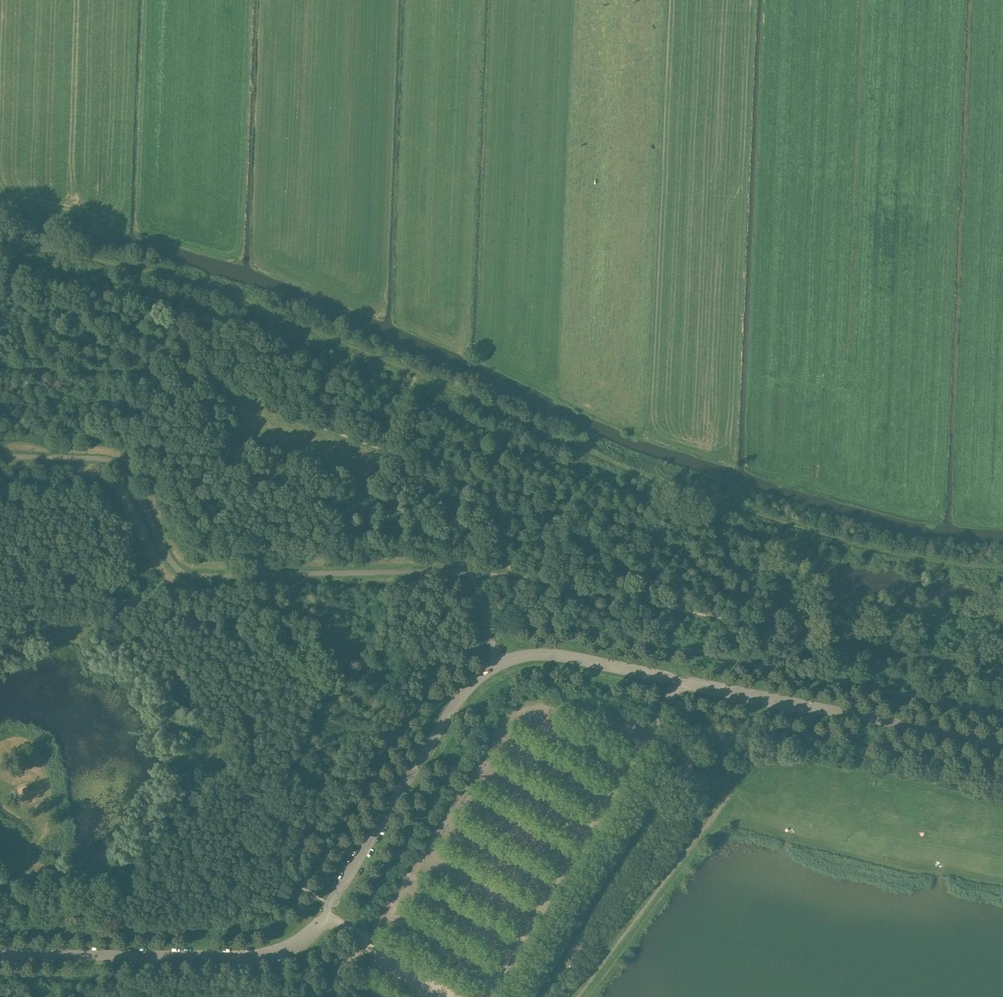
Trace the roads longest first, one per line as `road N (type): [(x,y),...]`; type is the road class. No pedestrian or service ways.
road 1 (track): [(0,456),(89,458),(122,468),(185,574),(470,576)]
road 2 (unknown): [(649,735),(671,762),(525,996)]

